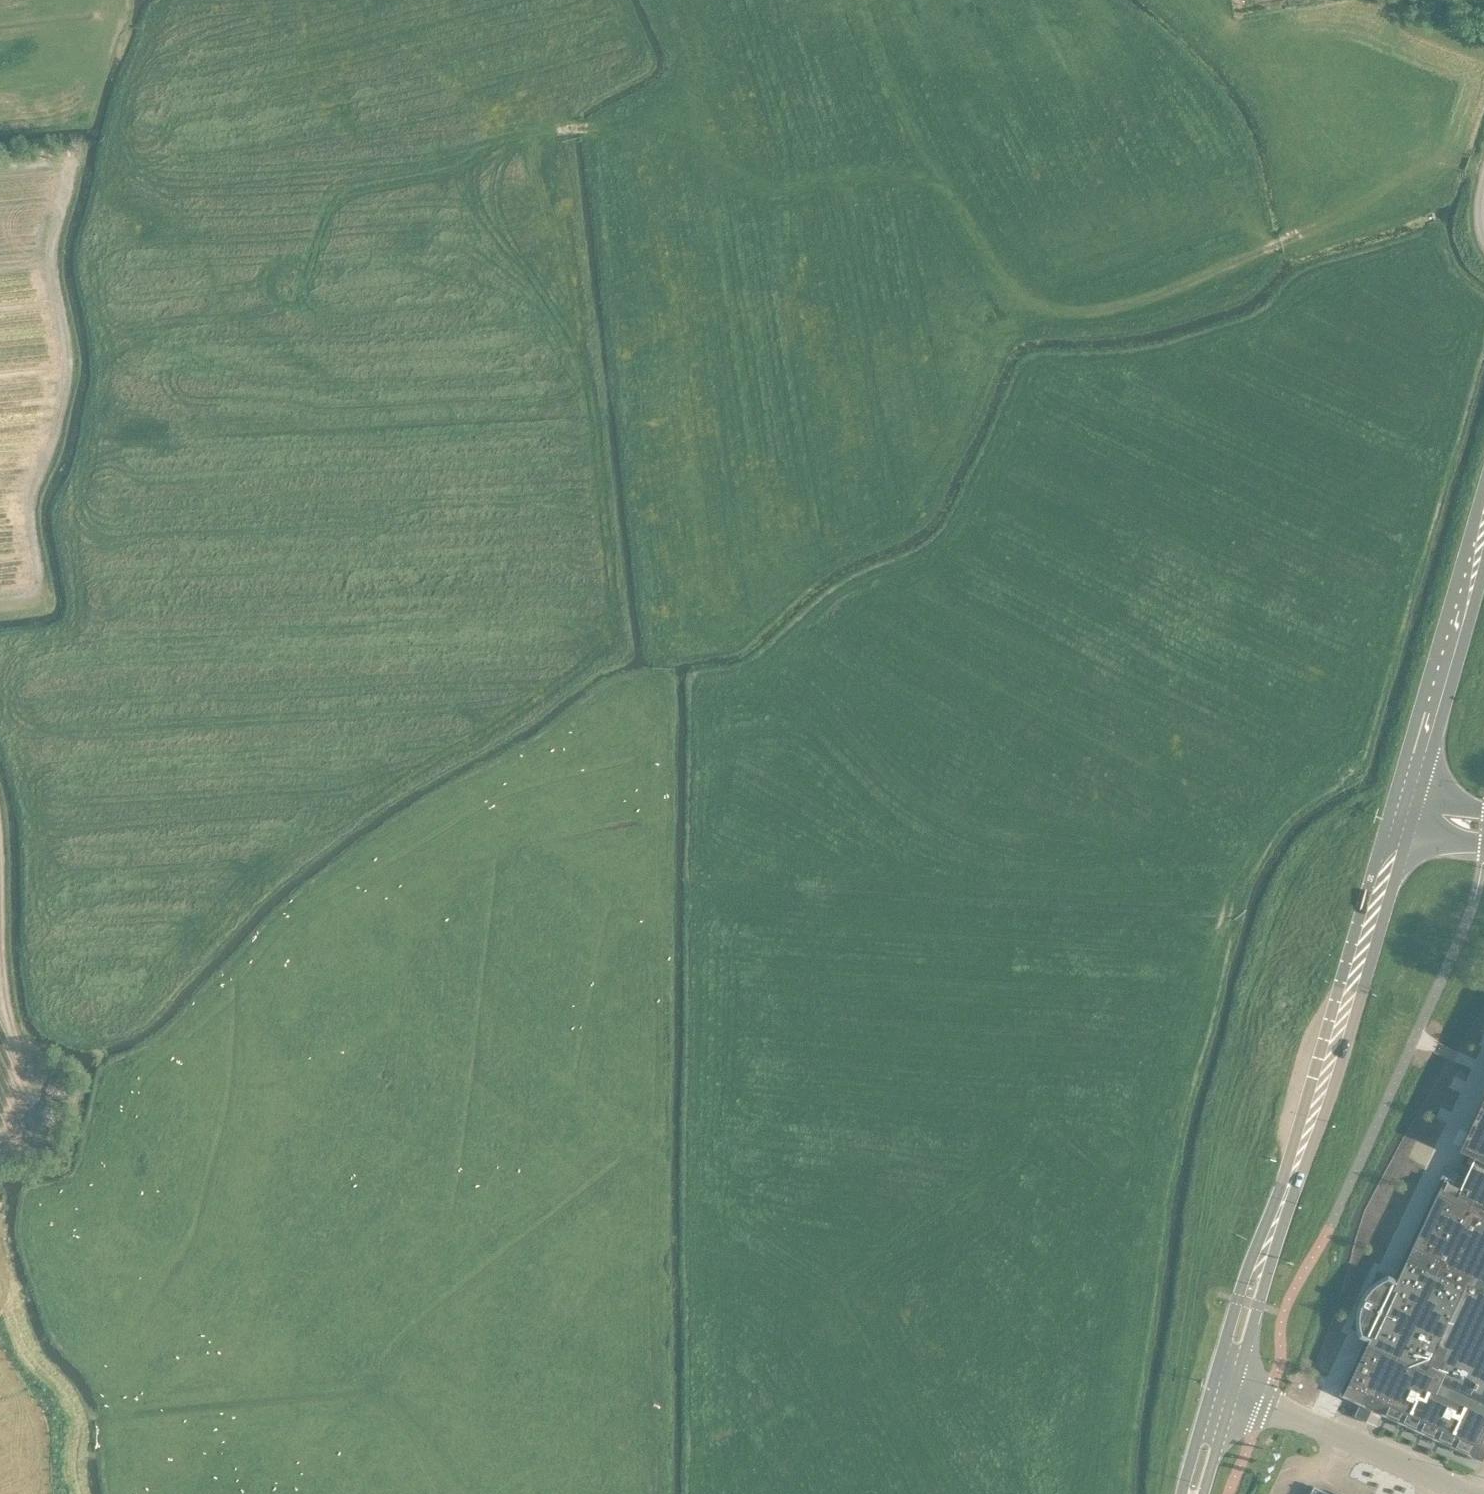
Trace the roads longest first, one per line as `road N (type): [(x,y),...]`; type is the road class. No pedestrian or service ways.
road 1 (track): [(866,0),(1021,308),(1074,313),(1184,285),(1277,244),(1417,161),(1483,171)]
road 2 (secondary): [(1224,1385),(1397,835)]
road 3 (secondary): [(1406,798),(1483,528)]
road 4 (unclassified): [(1465,1493),(1224,1385)]

